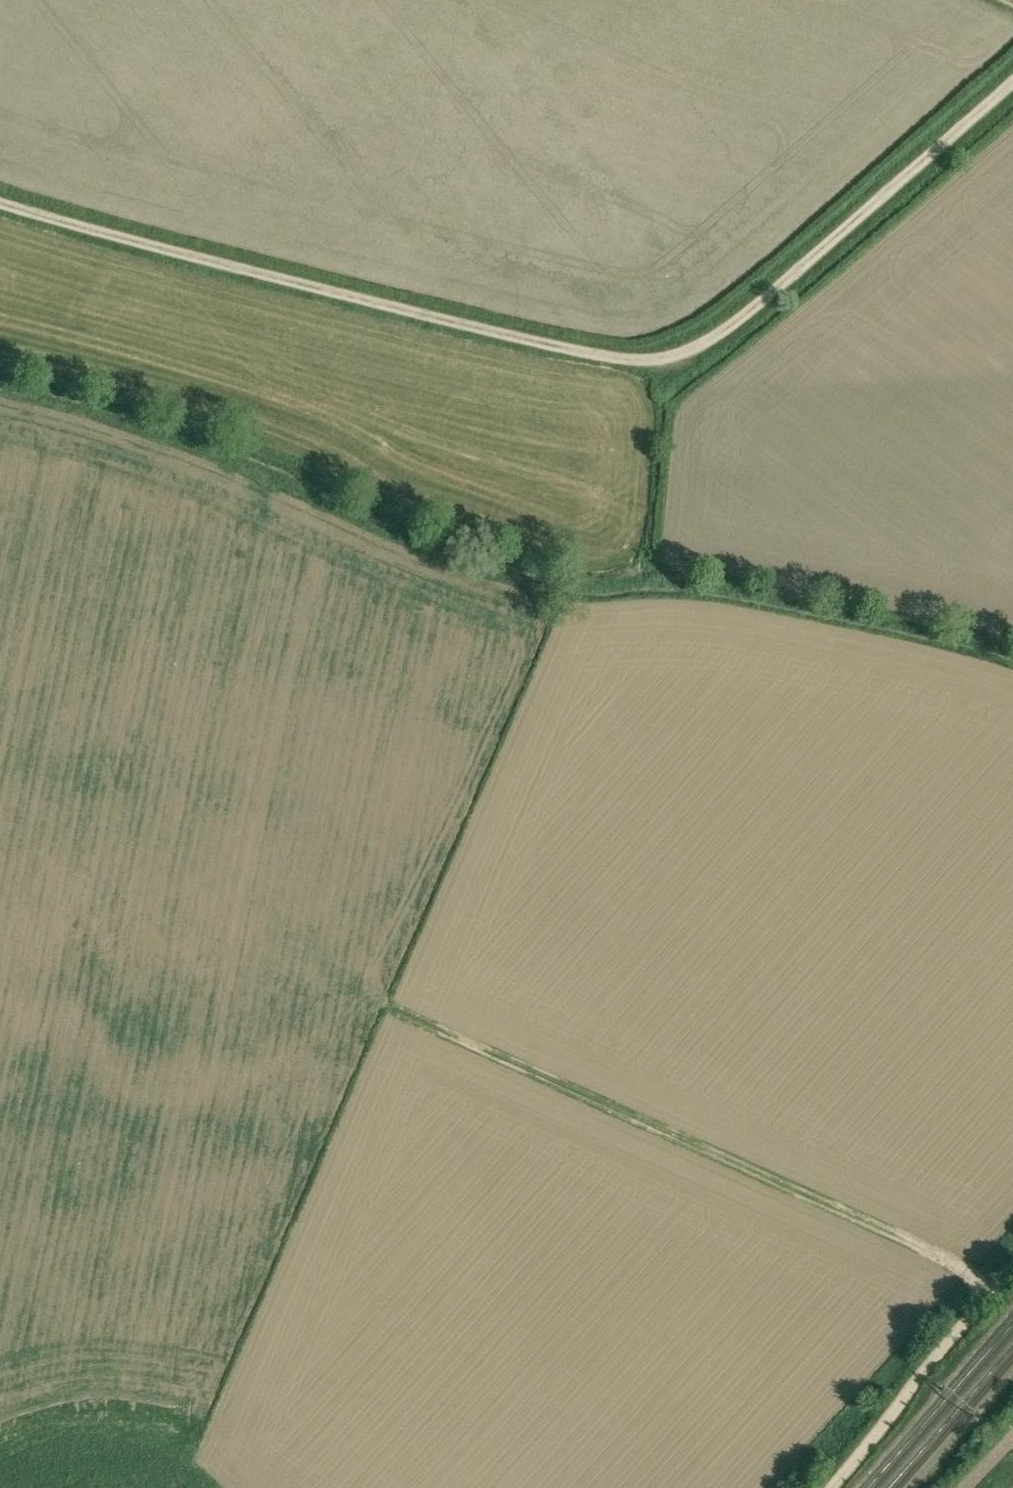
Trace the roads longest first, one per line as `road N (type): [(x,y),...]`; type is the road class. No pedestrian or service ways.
road 1 (track): [(1012,84),(678,364),(574,351),(440,319),(0,194)]
road 2 (track): [(997,1286),(401,1015)]
road 3 (track): [(1012,1267),(832,1487)]

